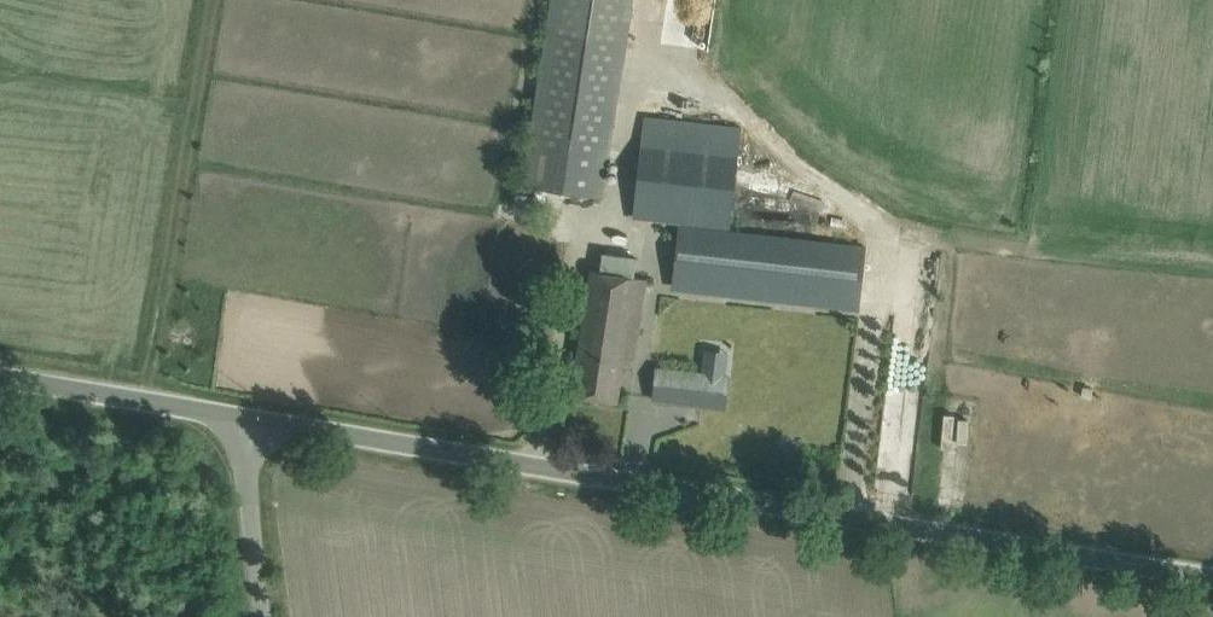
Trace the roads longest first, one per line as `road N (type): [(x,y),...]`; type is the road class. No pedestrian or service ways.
road 1 (unclassified): [(1212,594),(239,417)]
road 2 (unclassified): [(239,417),(0,379)]
road 3 (unclassified): [(266,616),(239,417)]

